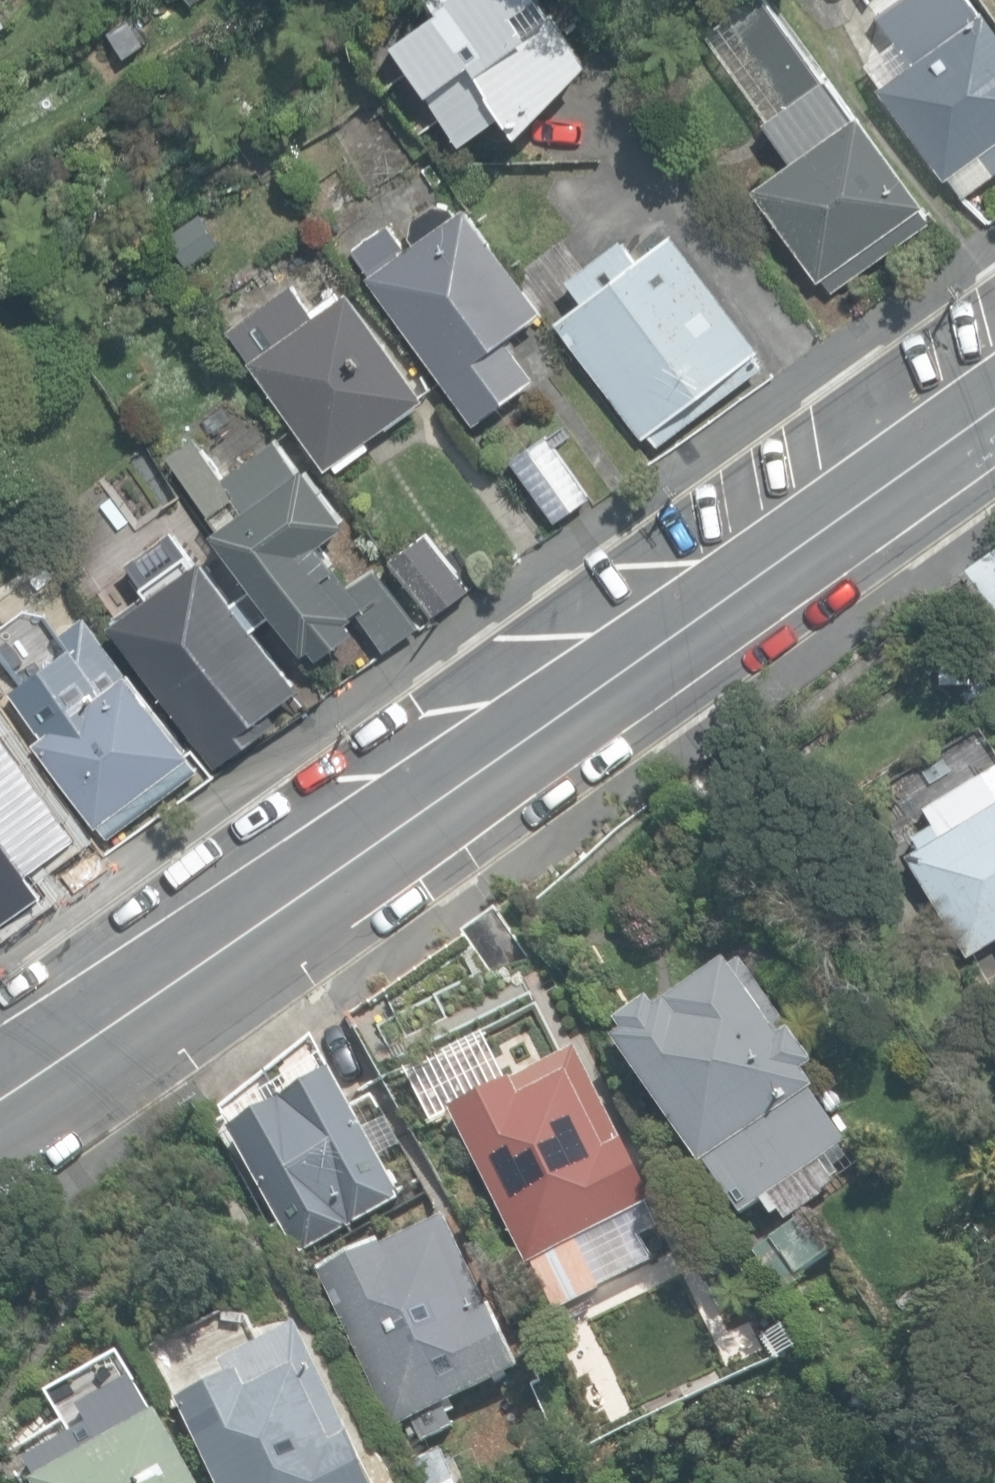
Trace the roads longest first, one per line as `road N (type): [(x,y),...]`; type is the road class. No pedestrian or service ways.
road 1 (tertiary): [(0,1102),(994,403)]

